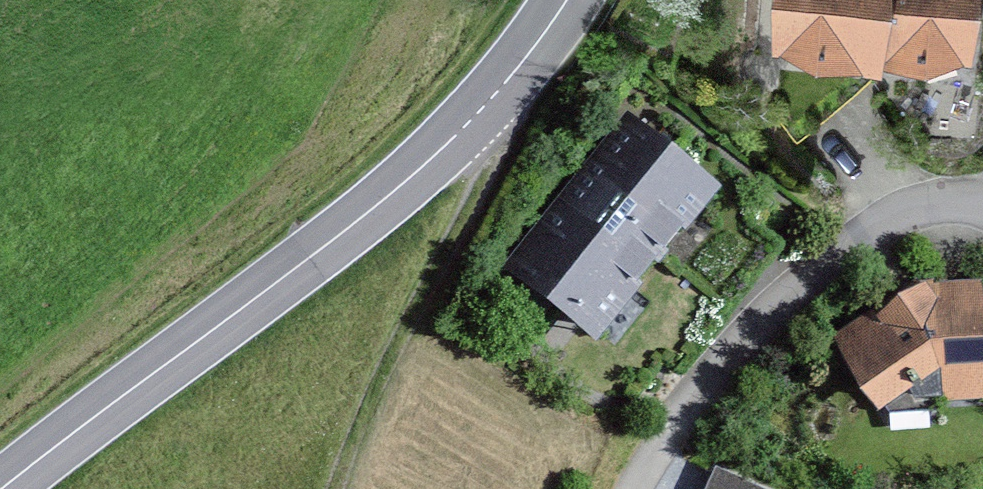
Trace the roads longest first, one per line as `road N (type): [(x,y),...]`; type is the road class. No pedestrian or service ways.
road 1 (secondary): [(566,0),(495,93),(420,168),(0,488)]
road 2 (residential): [(635,488),(666,435),(774,307),(890,219),(927,203),(982,205)]
road 3 (track): [(335,488),(346,450),(478,187),(495,93)]

